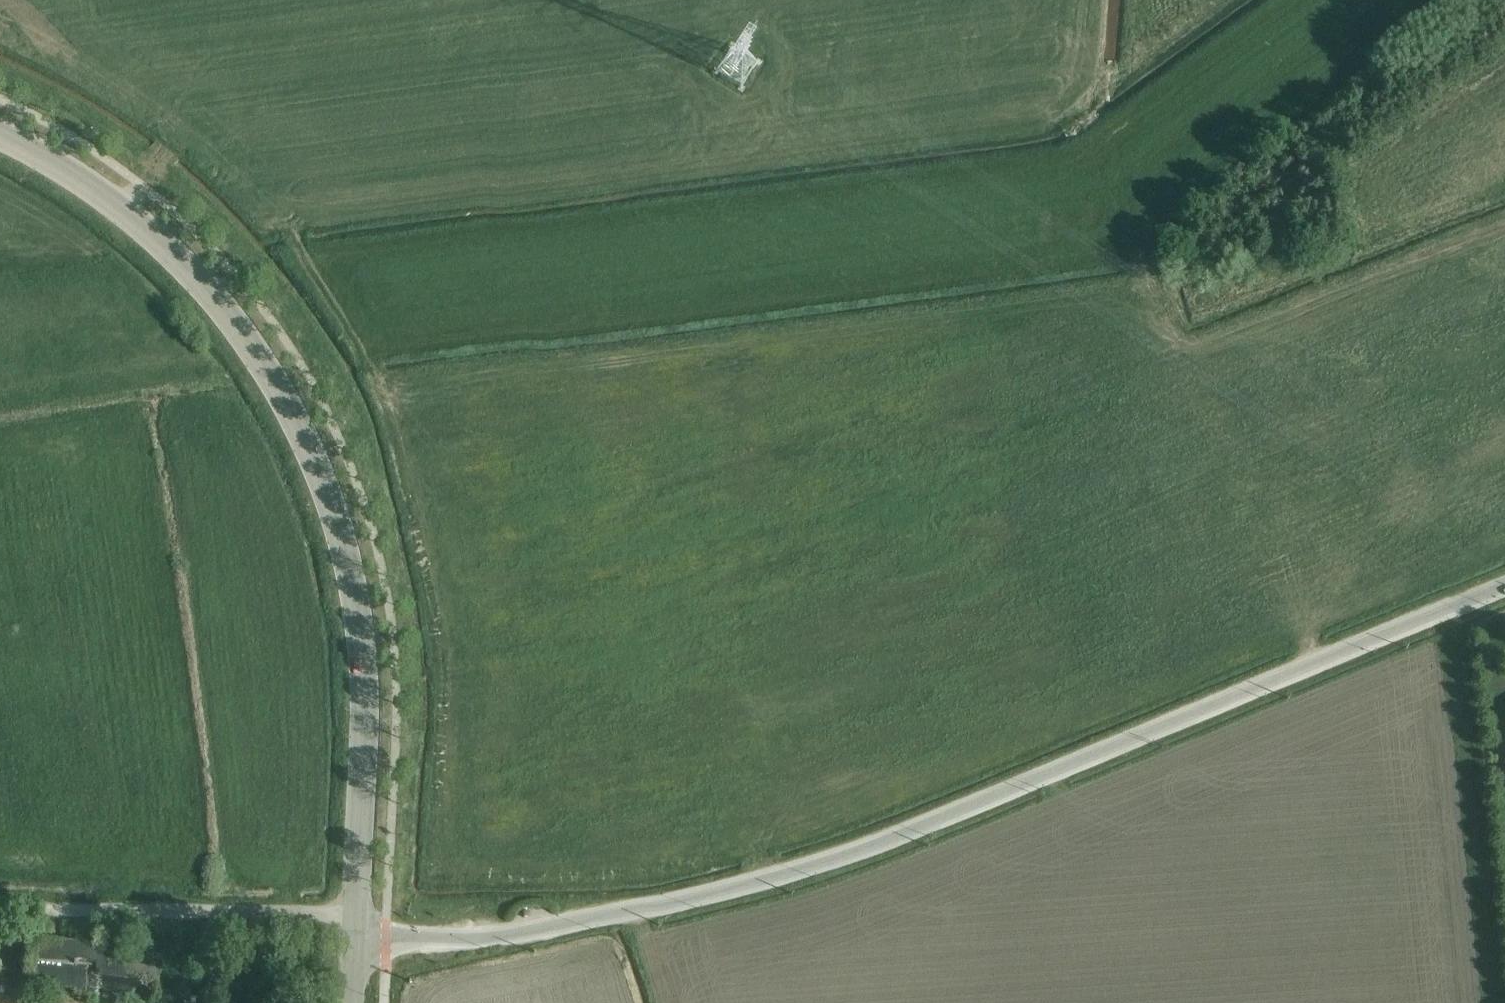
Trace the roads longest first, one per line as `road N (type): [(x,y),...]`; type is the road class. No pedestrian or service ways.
road 1 (unclassified): [(1504,585),(1159,735),(816,856),(540,934),(355,942)]
road 2 (tertiary): [(0,138),(121,212),(178,258),(239,329),(317,468),(350,564),(366,690),(355,918)]
road 3 (unclassified): [(355,918),(0,911)]

